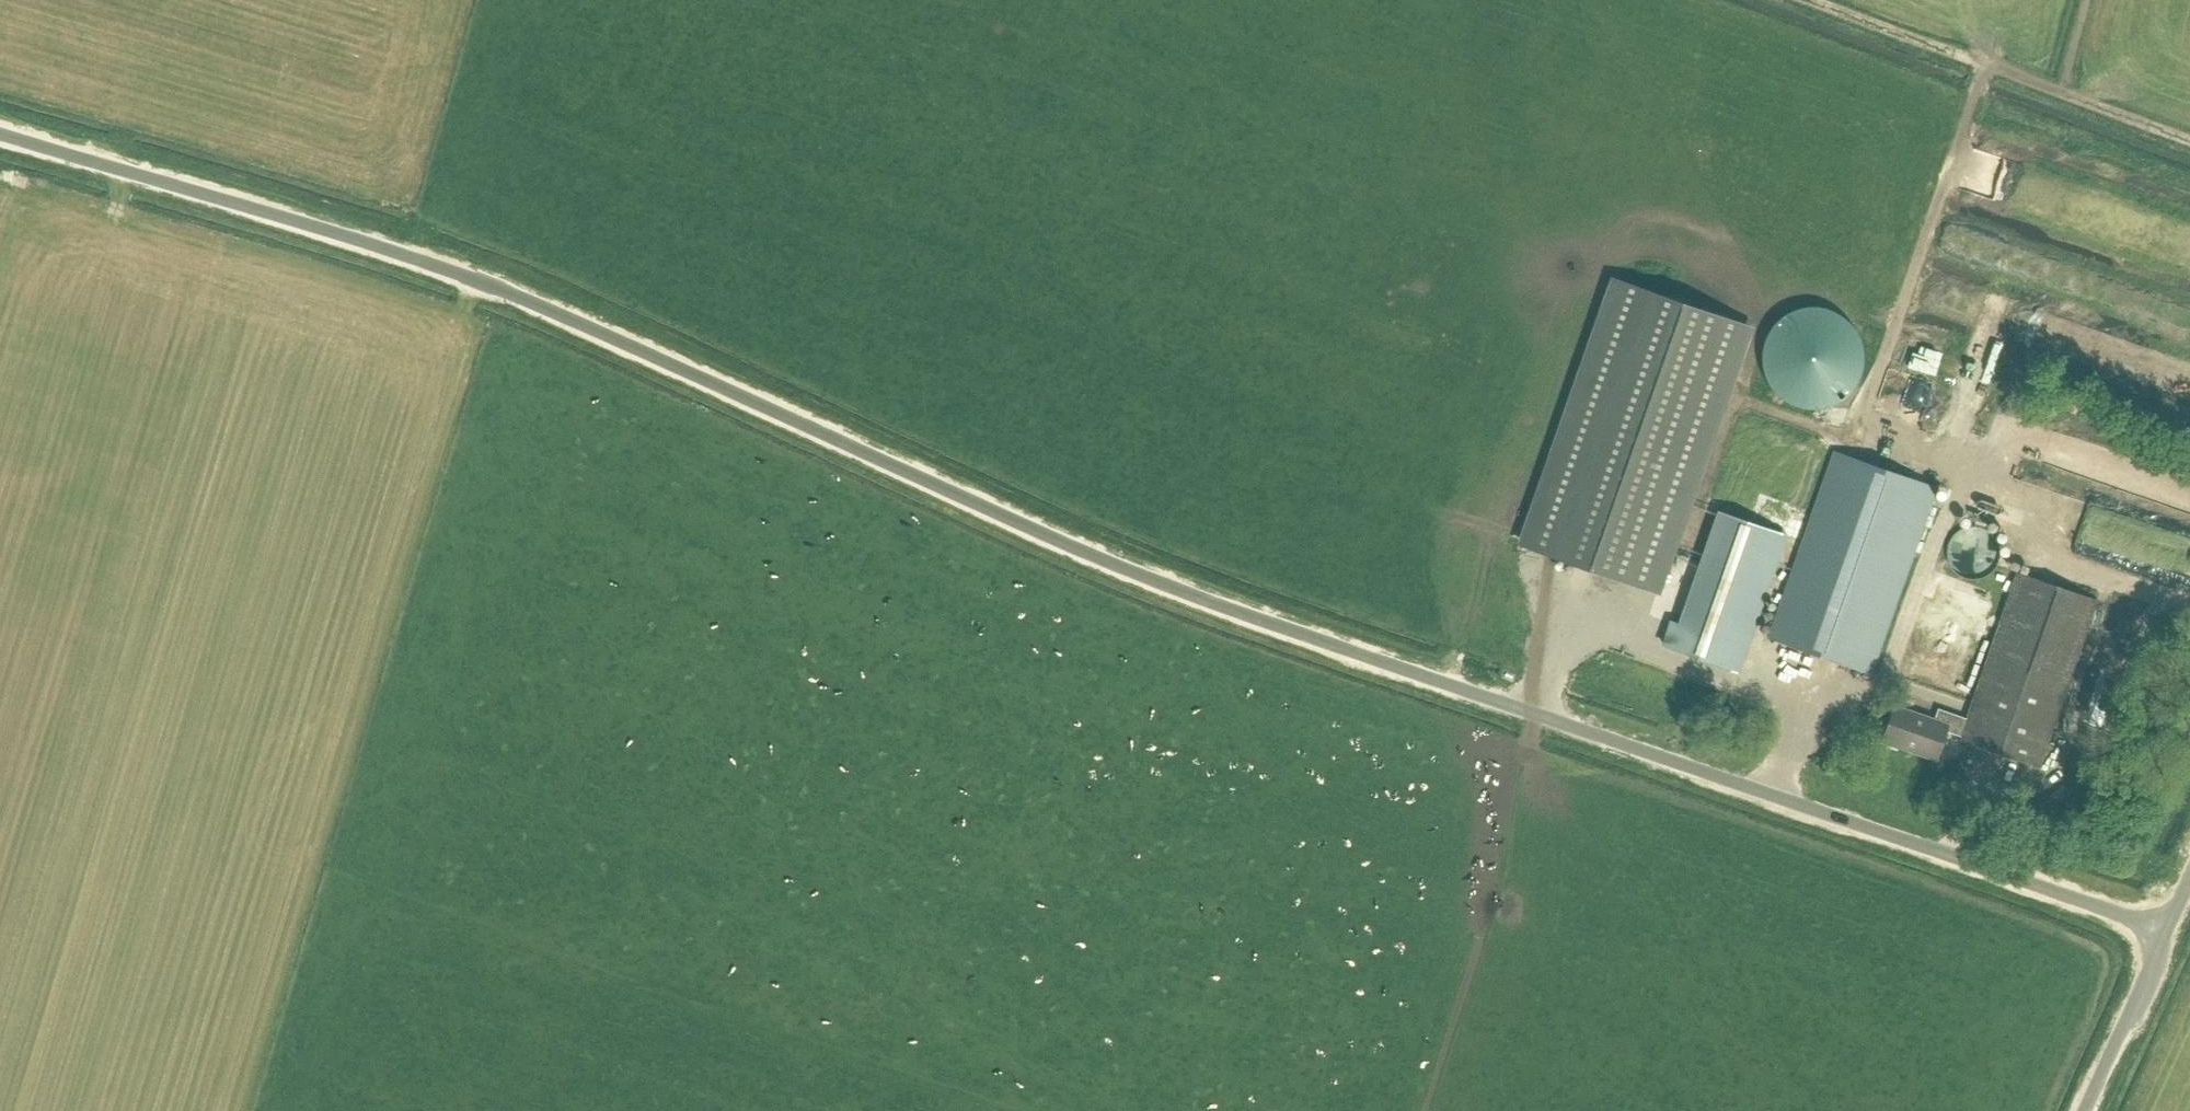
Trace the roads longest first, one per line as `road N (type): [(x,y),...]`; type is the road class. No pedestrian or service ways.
road 1 (unclassified): [(2166,929),(1114,569),(447,270),(0,138)]
road 2 (unclassified): [(2083,1110),(2166,929)]

